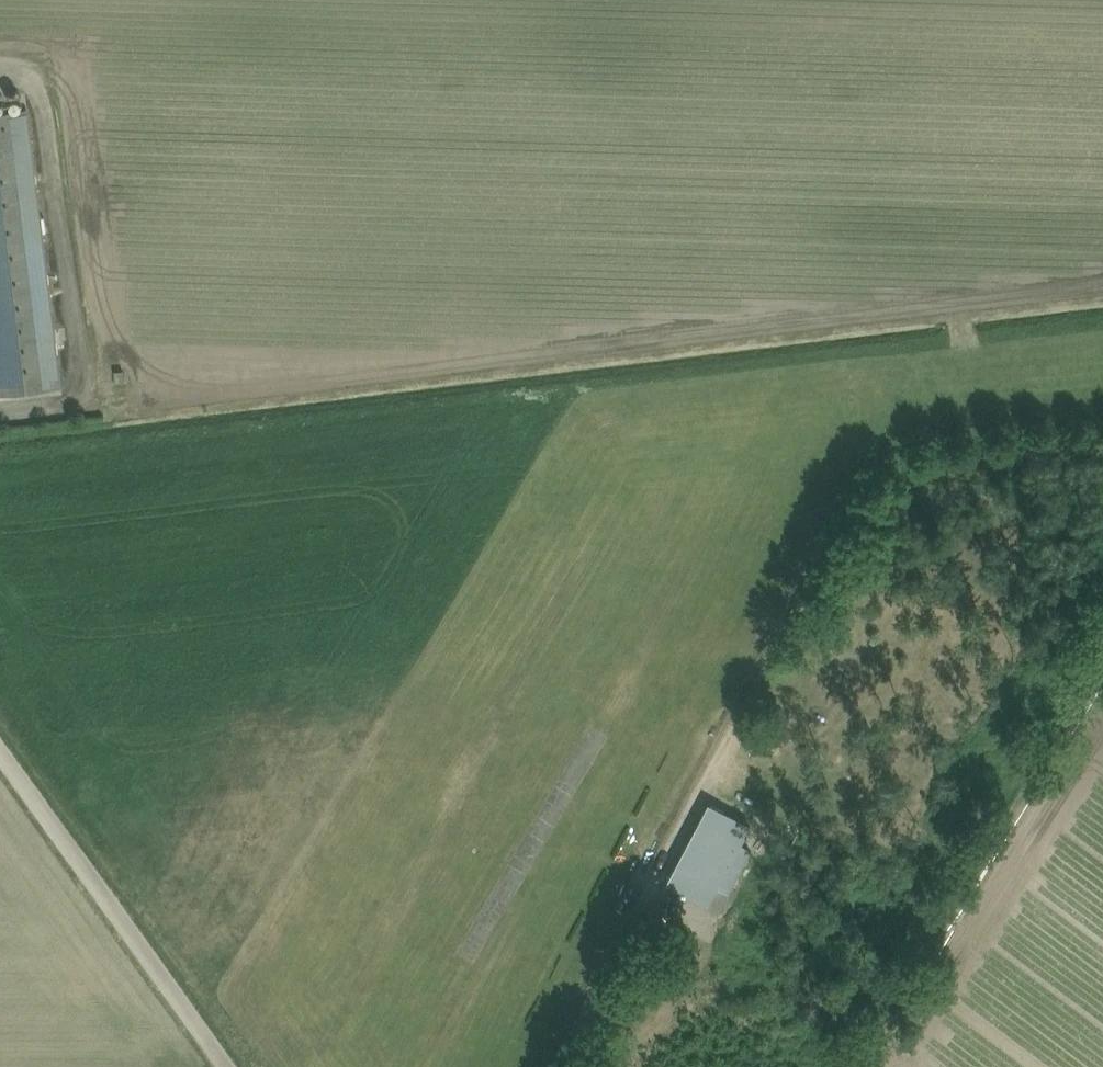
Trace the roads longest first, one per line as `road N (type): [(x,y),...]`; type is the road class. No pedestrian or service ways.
road 1 (track): [(866,1066),(1102,655)]
road 2 (track): [(224,1066),(0,743)]

